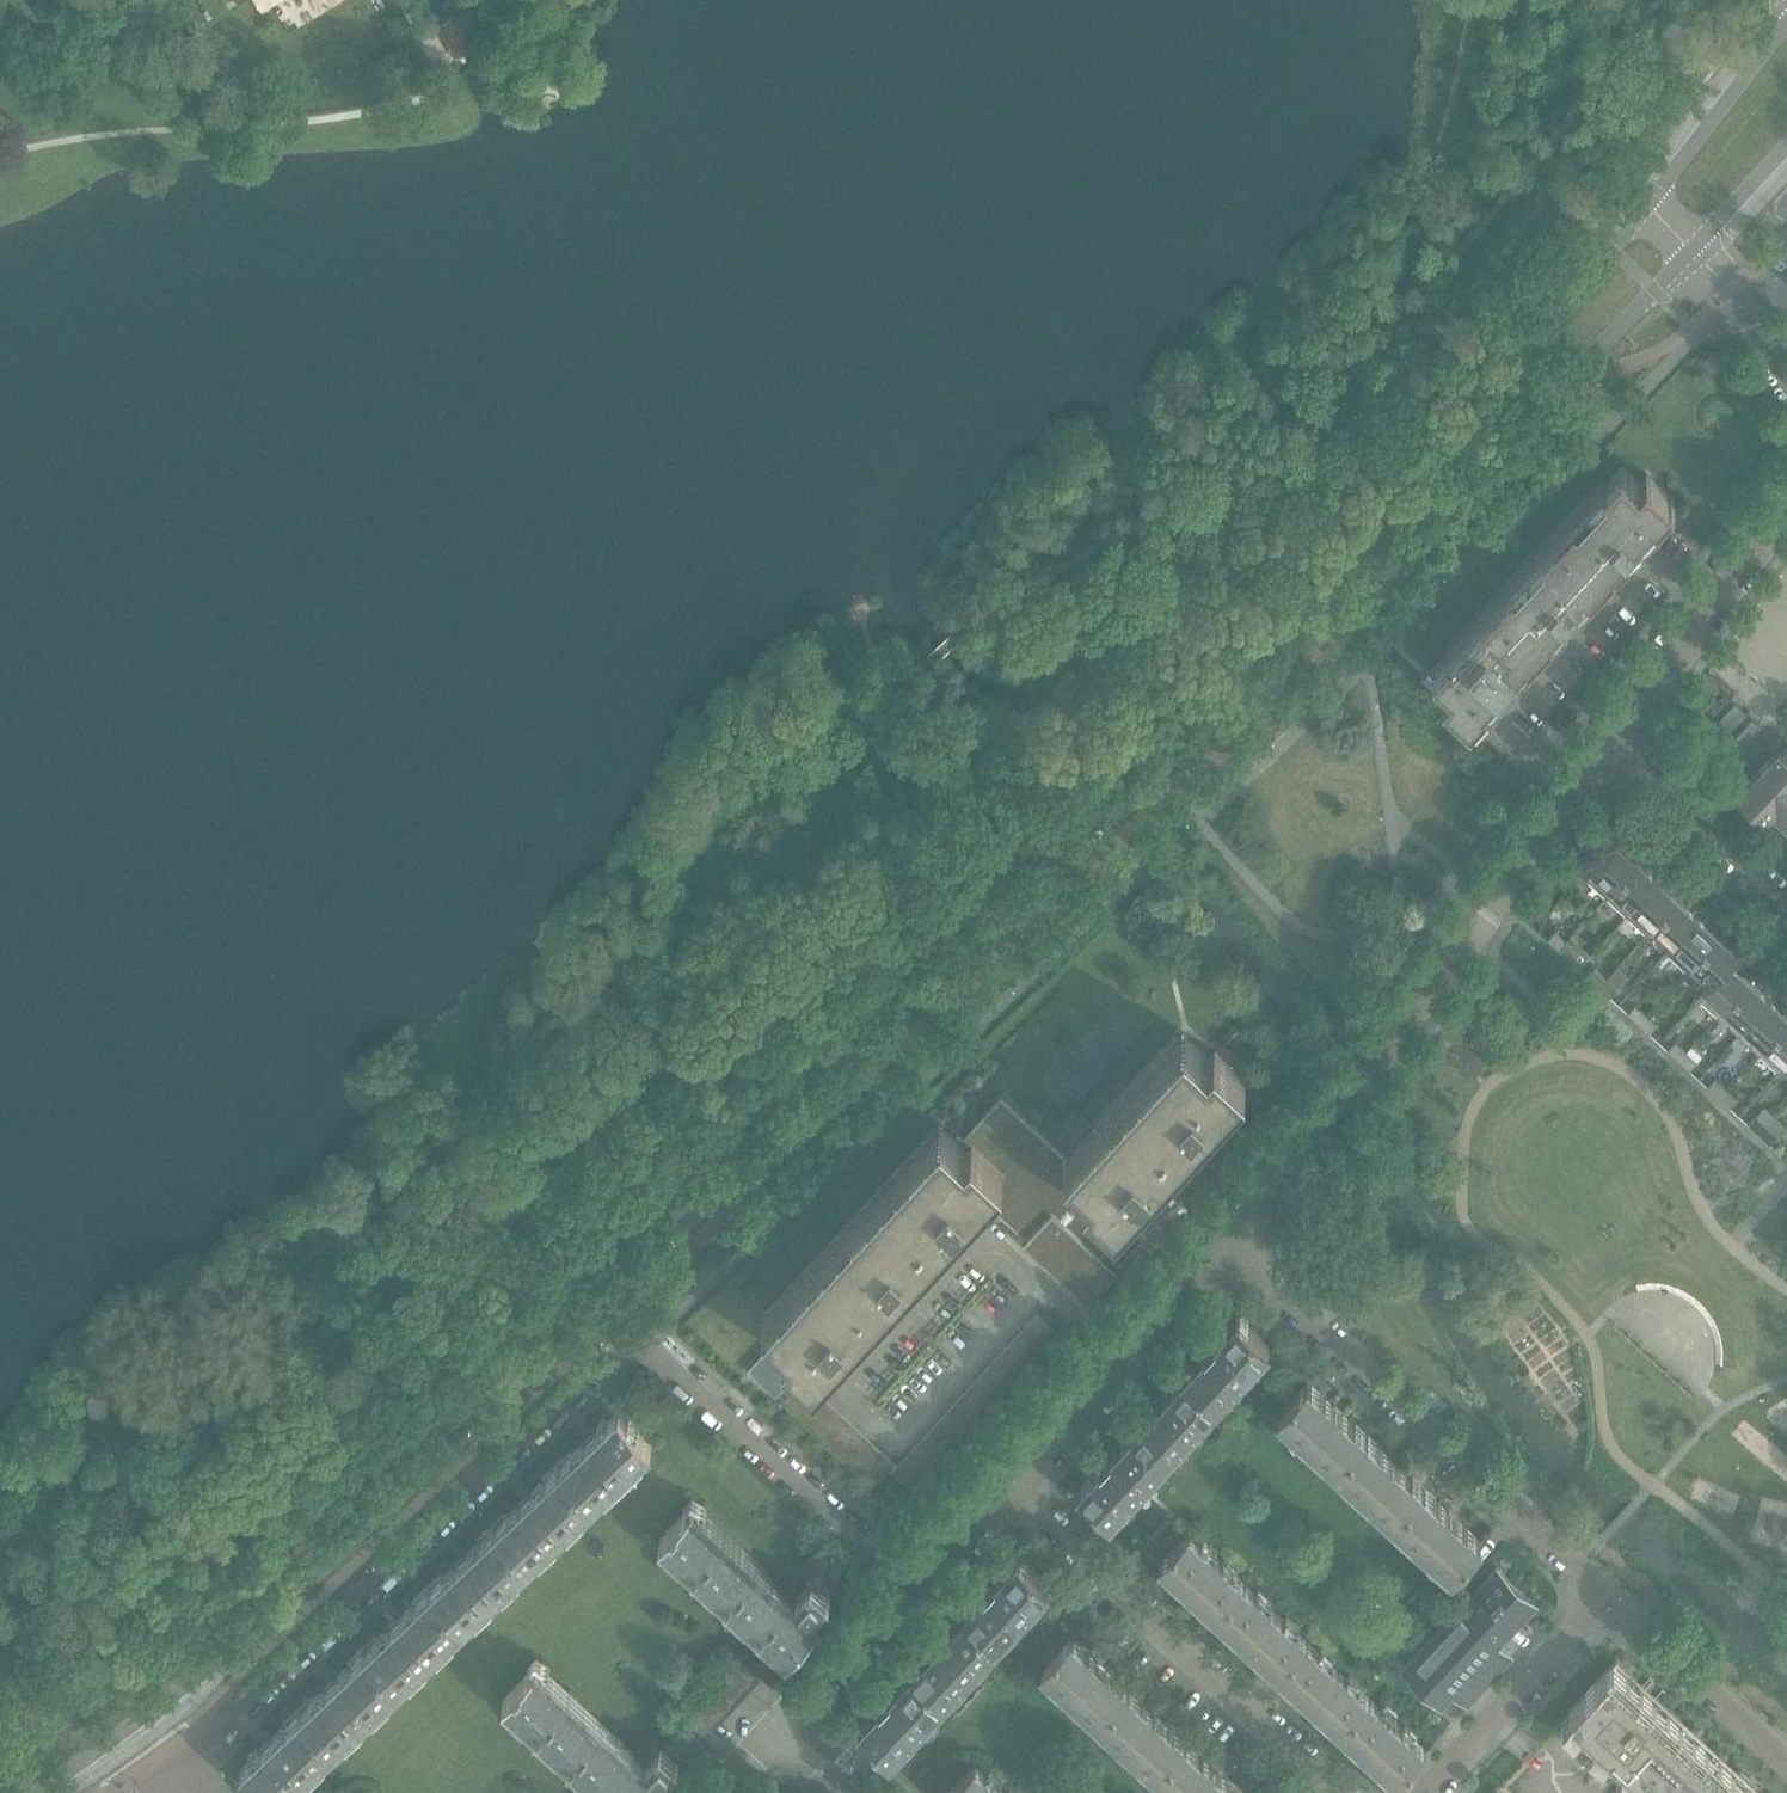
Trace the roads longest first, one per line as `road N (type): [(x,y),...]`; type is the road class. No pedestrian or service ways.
road 1 (secondary): [(1647,205),(1445,445),(232,1595),(0,1752)]
road 2 (secondary): [(39,1792),(271,1618),(1504,445),(1691,250)]
road 3 (residential): [(171,1771),(626,1344),(648,1350),(905,1584)]
road 4 (residential): [(1234,1247),(1614,747)]
road 5 (residential): [(1598,1592),(1579,1565),(1234,1247)]
road 6 (residential): [(1344,1792),(1012,1494)]
road 7 (residential): [(1012,1494),(1234,1247)]
road 8 (residential): [(1614,747),(1786,491)]
road 9 (residential): [(1426,1792),(1598,1592)]
road 10 (residential): [(1786,1760),(1598,1592)]
road 11 (residential): [(1786,908),(1614,747)]
road 12 (secondary): [(1786,24),(1647,205)]
road 13 (residential): [(777,1730),(905,1584)]
road 14 (residential): [(905,1584),(932,1573),(1012,1494)]
road 15 (secondary): [(1691,250),(1786,146)]

